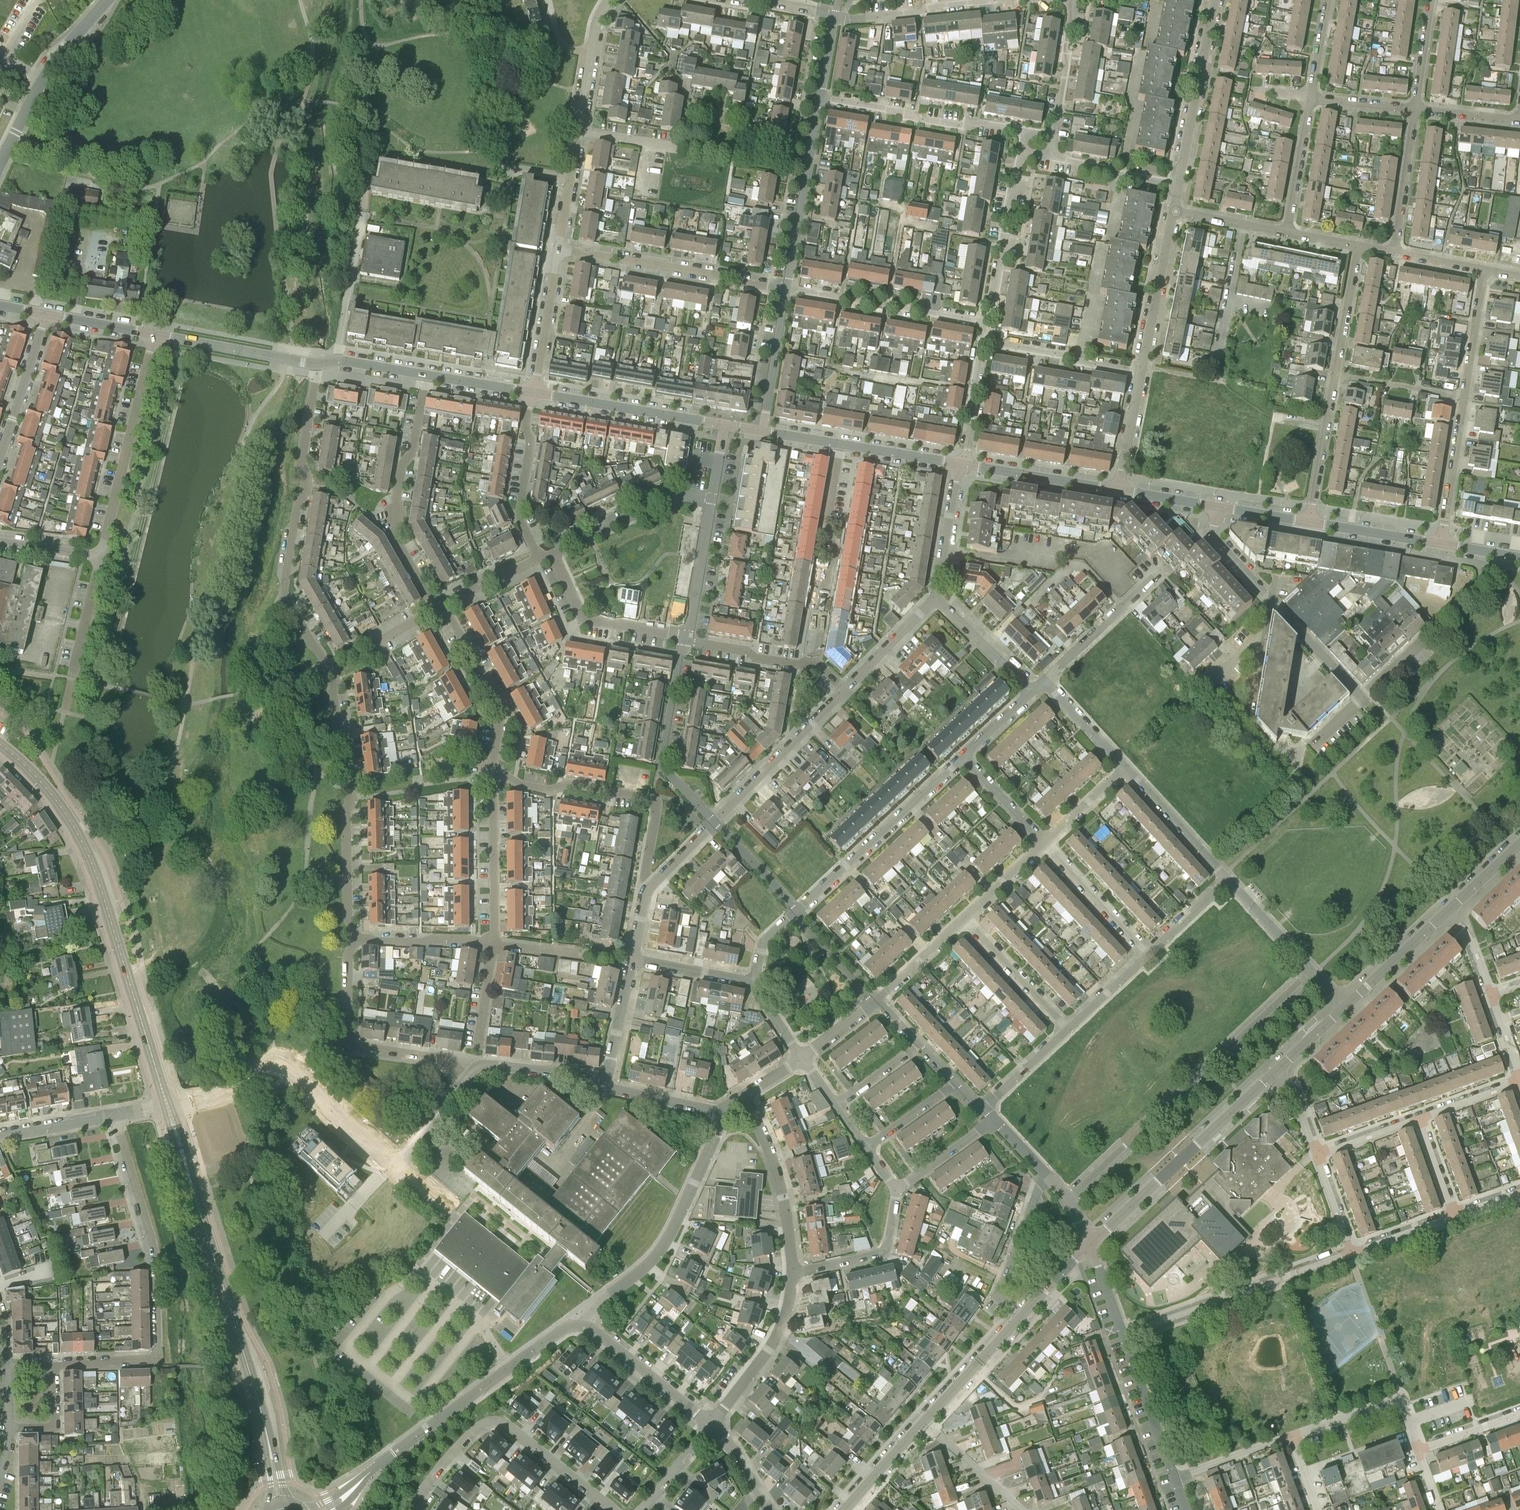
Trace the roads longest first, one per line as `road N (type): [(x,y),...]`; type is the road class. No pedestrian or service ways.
road 1 (residential): [(349,939),(351,801),(334,677),(283,590),(306,490),(301,464),(317,365)]
road 2 (tertiary): [(167,1104),(90,853),(48,788),(0,745)]
road 3 (residential): [(167,1104),(244,1085),(281,1058),(399,1164),(468,1076)]
road 4 (residential): [(53,1364),(159,1360),(158,1275),(118,1113)]
road 5 (tertiary): [(269,1443),(167,1104)]
road 6 (residential): [(756,981),(767,939),(962,755)]
road 7 (residential): [(362,1481),(582,1318)]
road 8 (residential): [(414,1509),(450,1450),(498,1422),(611,1509)]
road 9 (residential): [(653,888),(645,871),(655,799),(571,783),(548,790),(489,768)]
road 10 (residential): [(582,1318),(667,1248),(722,1110)]
road 11 (residential): [(1090,1241),(1278,1071)]
road 12 (residential): [(443,605),(427,596),(399,539),(427,374)]
road 13 (residential): [(1351,1252),(1122,1334)]
road 14 (residential): [(817,667),(827,569),(836,553),(825,526),(840,444)]
road 15 (residential): [(785,288),(559,249)]
road 16 (residential): [(468,1076),(445,1059),(350,1043),(349,939)]
road 17 (residential): [(107,556),(156,336)]
road 18 (residential): [(1362,702),(1214,534)]
road 19 (residential): [(1045,680),(1154,578),(1214,534)]
road 20 (residential): [(687,636),(661,766),(716,822)]
road 21 (residential): [(1023,130),(920,121),(821,98)]
road 22 (residential): [(987,323),(785,288)]
road 23 (residential): [(821,98),(785,288)]
road 24 (residential): [(725,425),(535,392)]
road 25 (residential): [(1178,183),(1214,0)]
road 26 (residential): [(792,1272),(786,1212),(745,1094)]
road 27 (residential): [(716,822),(845,690)]
road 28 (residential): [(1362,702),(1480,591),(1484,571)]
road 29 (residential): [(489,768),(501,709),(443,605)]
road 30 (residential): [(687,636),(585,619),(553,552)]
road 31 (residential): [(494,945),(489,768)]
road 32 (residential): [(713,1424),(773,1343),(792,1272)]
road 33 (residential): [(1344,1007),(1227,879)]
road 34 (residential): [(987,323),(1020,153)]
road 35 (residential): [(538,558),(519,517),(530,391)]
road 36 (residential): [(553,552),(673,496),(712,498)]
road 37 (residential): [(713,1424),(582,1318)]
road 38 (residential): [(1292,1437),(1396,1400),(1419,1451)]
road 39 (residential): [(1141,373),(1174,210)]
road 40 (residential): [(317,365),(156,336)]
road 41 (residential): [(1121,489),(961,464)]
road 42 (residential): [(1020,1319),(998,1294),(1044,1174)]
road 43 (residential): [(1141,373),(984,343)]
road 44 (residential): [(792,1272),(883,1251),(896,1189)]
road 45 (residential): [(468,1076),(482,1064),(514,1065),(614,1086)]
road 46 (residential): [(1045,844),(1149,955)]
road 47 (residential): [(1071,1029),(965,921)]
road 48 (residential): [(1442,546),(1465,397)]
road 49 (residential): [(1227,879),(1125,768)]
road 50 (residential): [(0,461),(44,317)]
road 51 (residential): [(1311,523),(1336,375)]
road 52 (residential): [(1173,1475),(1122,1334)]
road 53 (residential): [(835,16),(982,0)]
road 54 (track): [(361,215),(337,359)]
road 55 (residential): [(494,945),(349,939)]
road 56 (residential): [(535,392),(559,249)]
road 57 (residential): [(785,288),(763,431)]
road 58 (residential): [(1396,251),(1417,108)]
road 59 (residential): [(687,636),(712,498)]
road 60 (residential): [(1344,1007),(1448,913)]
road 61 (residential): [(926,1422),(1020,1319)]
road 62 (residential): [(1286,232),(1313,97)]
road 63 (residential): [(1054,135),(1072,0)]
road 64 (residential): [(1032,692),(935,597)]
road 65 (residential): [(935,597),(961,464)]
road 66 (residential): [(817,667),(687,636)]
road 67 (residential): [(1442,546),(1311,523)]
road 68 (residential): [(1336,375),(1358,245)]
road 69 (residential): [(1465,397),(1336,375)]
road 70 (residential): [(1023,1509),(926,1422)]
road 71 (residential): [(1178,183),(1051,156)]
road 72 (residential): [(845,690),(935,597)]
road 73 (residential): [(1465,397),(1484,269)]
road 74 (residential): [(614,1086),(635,961)]
road 75 (residential): [(1173,1475),(1292,1437)]
road 76 (residential): [(961,464),(984,343)]
road 77 (residential): [(961,464),(840,444)]
road 78 (residential): [(756,981),(635,961)]
road 79 (residential): [(962,755),(1045,844)]
road 80 (residential): [(875,1001),(965,921)]
road 81 (residential): [(0,1136),(118,1113)]

